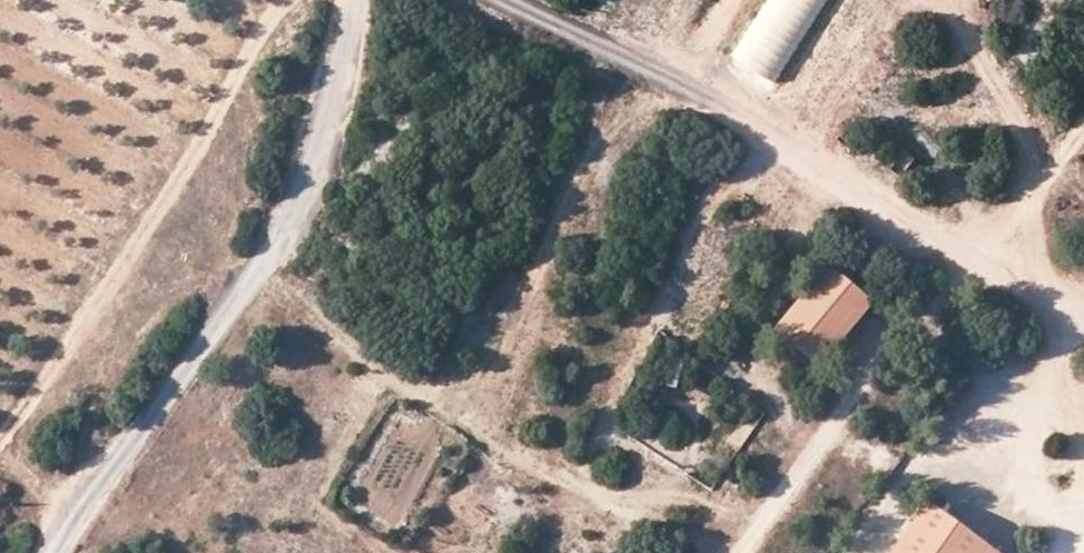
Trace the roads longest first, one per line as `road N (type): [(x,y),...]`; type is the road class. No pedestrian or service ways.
road 1 (track): [(1083,326),(989,262),(502,0)]
road 2 (track): [(49,552),(67,511),(219,337),(279,247),(312,168),(353,0)]
road 3 (track): [(299,0),(210,126),(87,325),(0,434)]
road 4 (track): [(755,552),(1083,145)]
road 5 (track): [(1059,176),(987,61),(977,0)]

